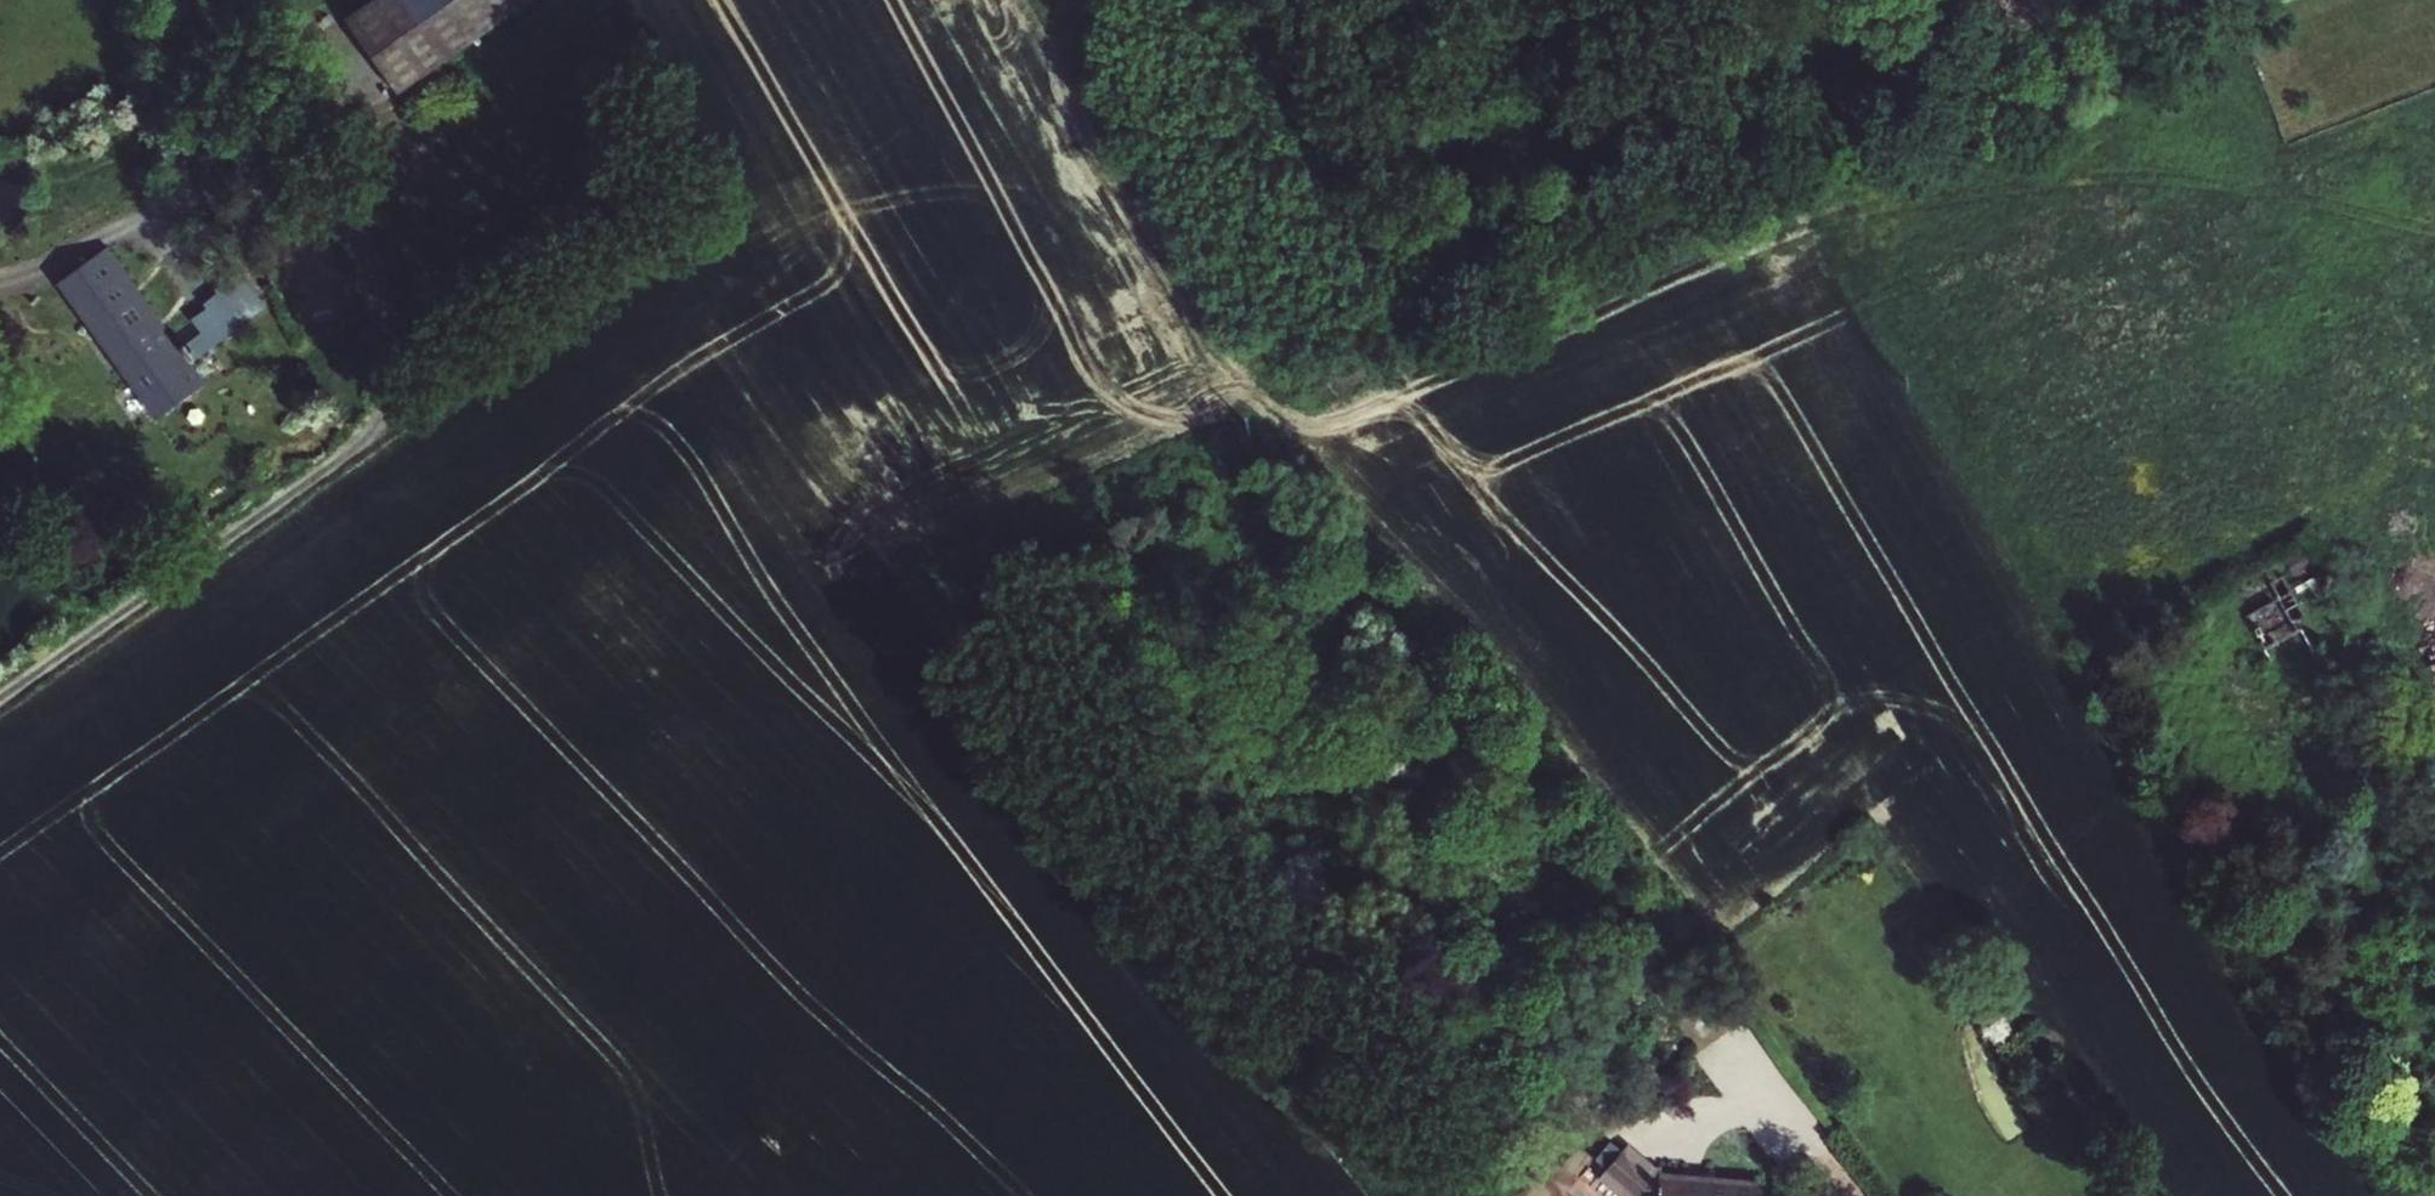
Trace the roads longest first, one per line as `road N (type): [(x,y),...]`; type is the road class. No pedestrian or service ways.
road 1 (track): [(0,700),(374,435),(388,376),(368,268),(324,166)]

